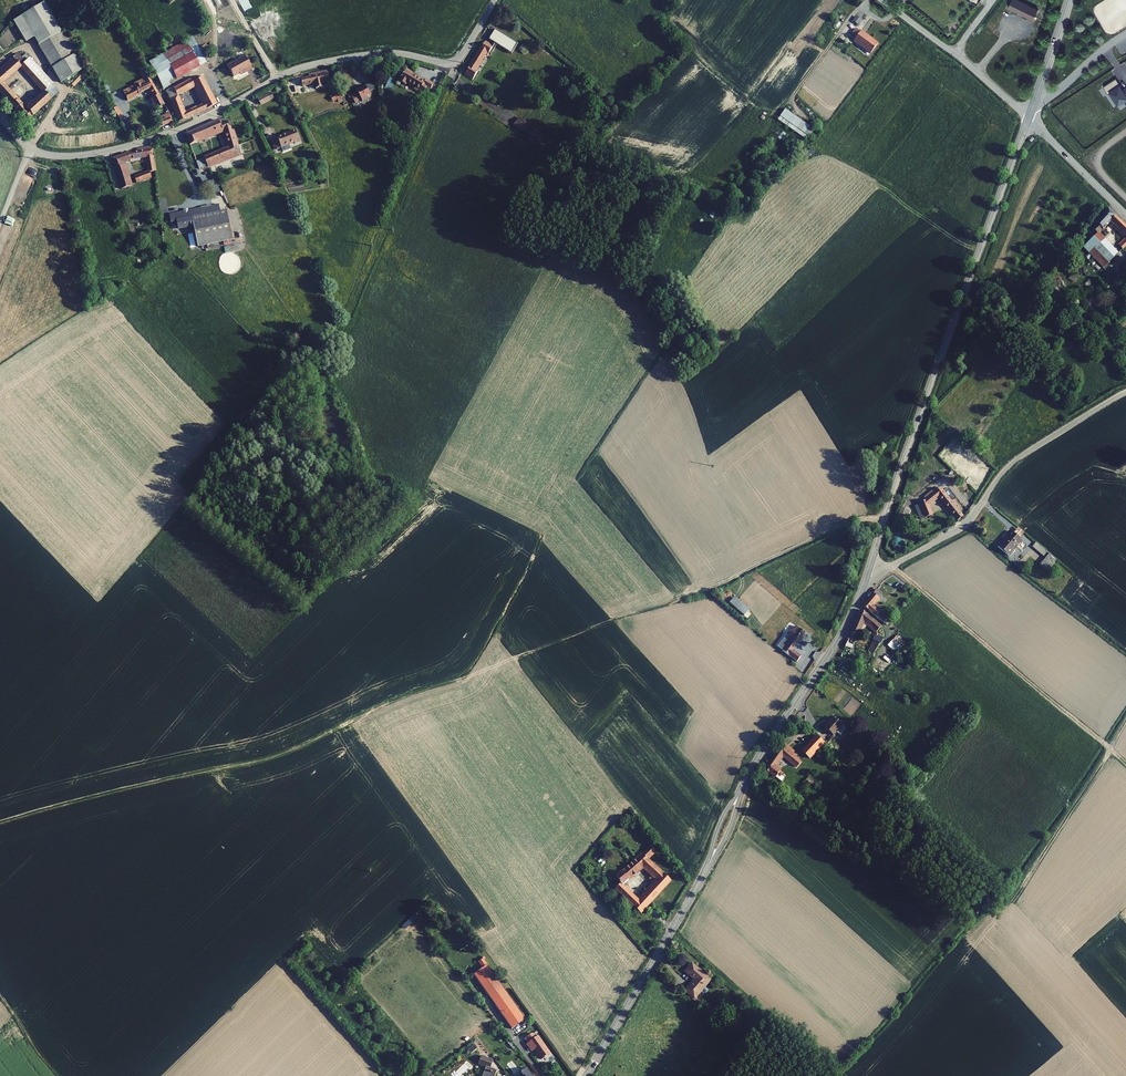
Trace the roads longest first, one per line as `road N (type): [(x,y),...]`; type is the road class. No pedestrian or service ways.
road 1 (track): [(0,823),(290,752),(416,692),(709,588),(853,522),(885,518)]
road 2 (unclassified): [(0,117),(41,154),(110,150),(182,128),(305,66),(385,53),(451,61),(495,0)]
road 3 (tertiary): [(868,570),(1028,117)]
road 4 (unclassified): [(868,570),(893,565),(962,527),(1016,460),(1125,392)]
road 5 (track): [(1125,763),(893,565)]
road 6 (tertiary): [(741,789),(841,635),(868,570)]
road 7 (tertiary): [(586,1075),(708,866)]
road 8 (track): [(1125,722),(1015,893),(993,913)]
road 9 (unclassified): [(1125,215),(1028,117)]

